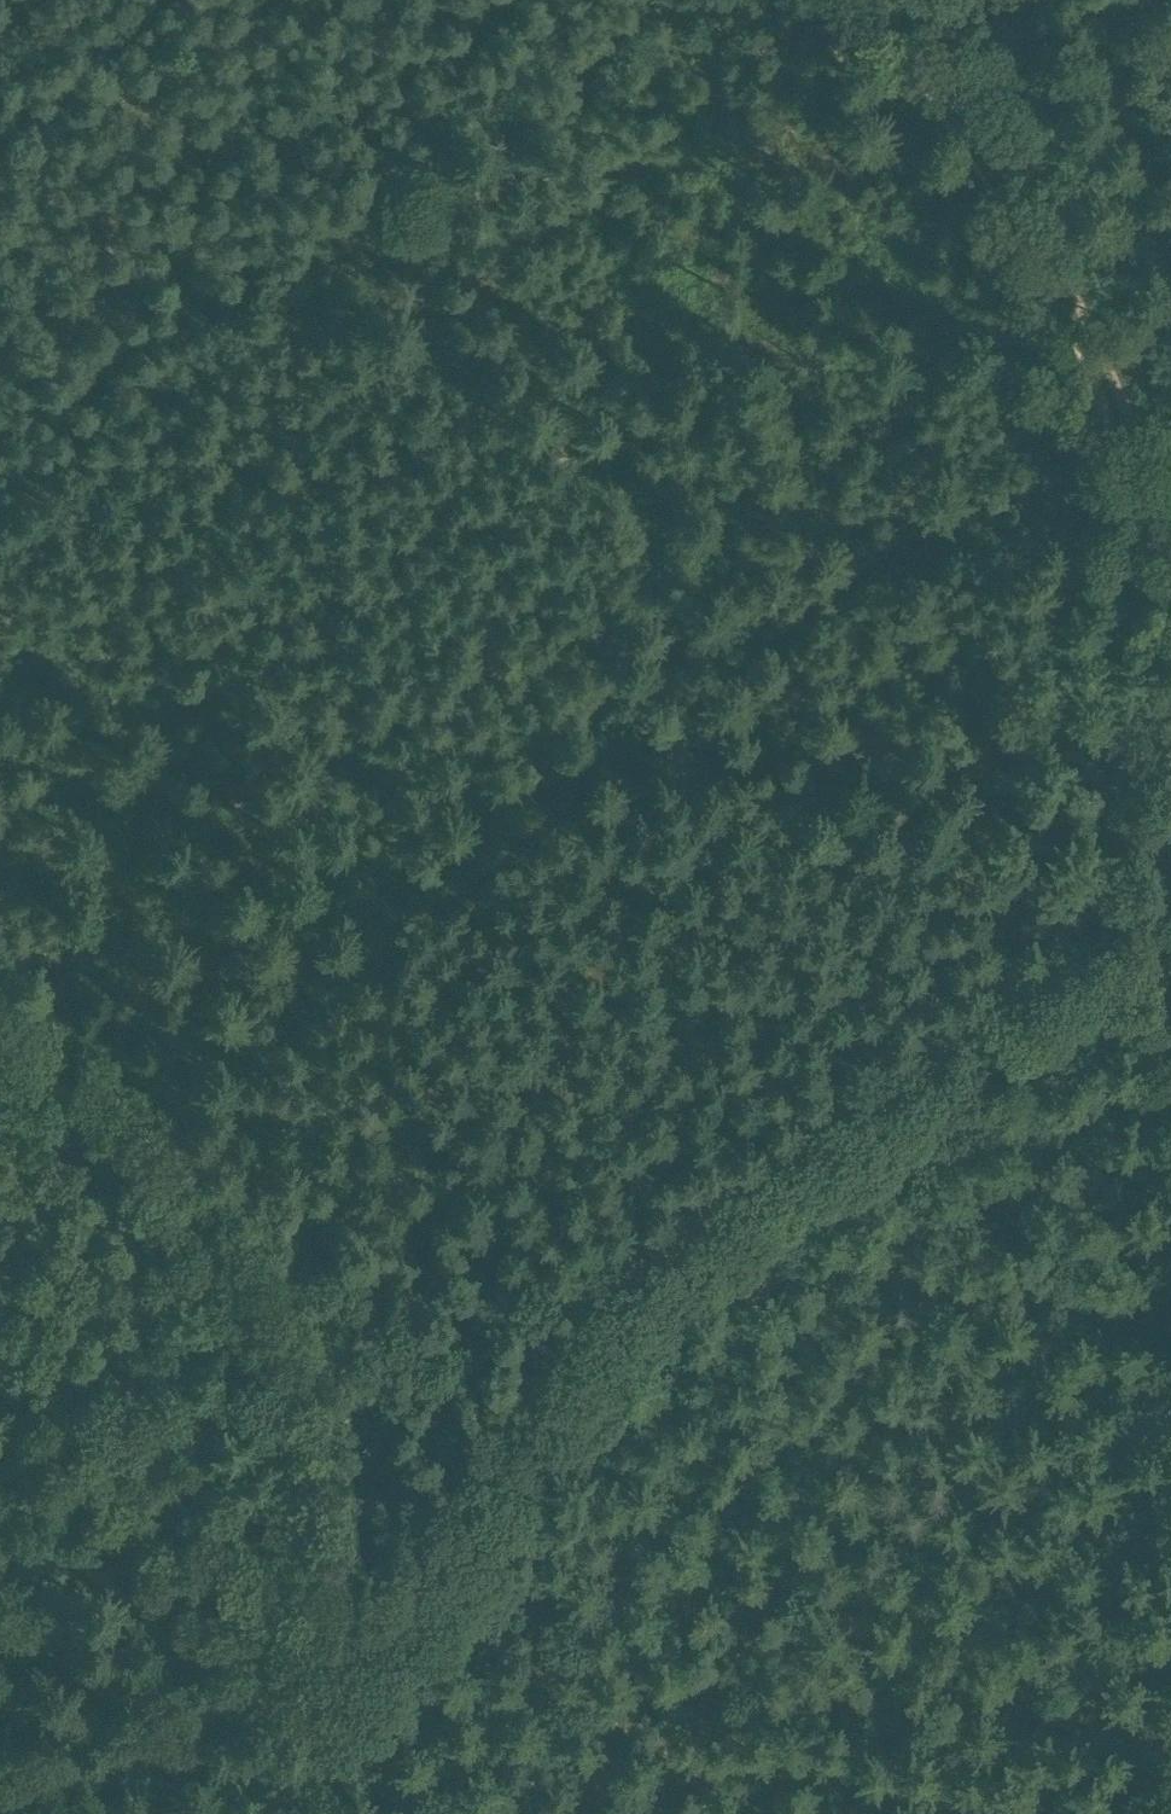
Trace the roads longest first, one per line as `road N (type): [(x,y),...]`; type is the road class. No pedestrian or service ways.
road 1 (track): [(627,1291),(1170,902)]
road 2 (track): [(1170,530),(1119,393),(1012,184),(881,0)]
road 3 (track): [(287,1793),(627,1291)]
road 4 (track): [(306,1612),(289,1443),(264,1340),(201,1231),(144,1169)]
road 5 (track): [(279,1813),(304,1714),(306,1612)]
road 6 (track): [(144,1169),(0,1045)]

